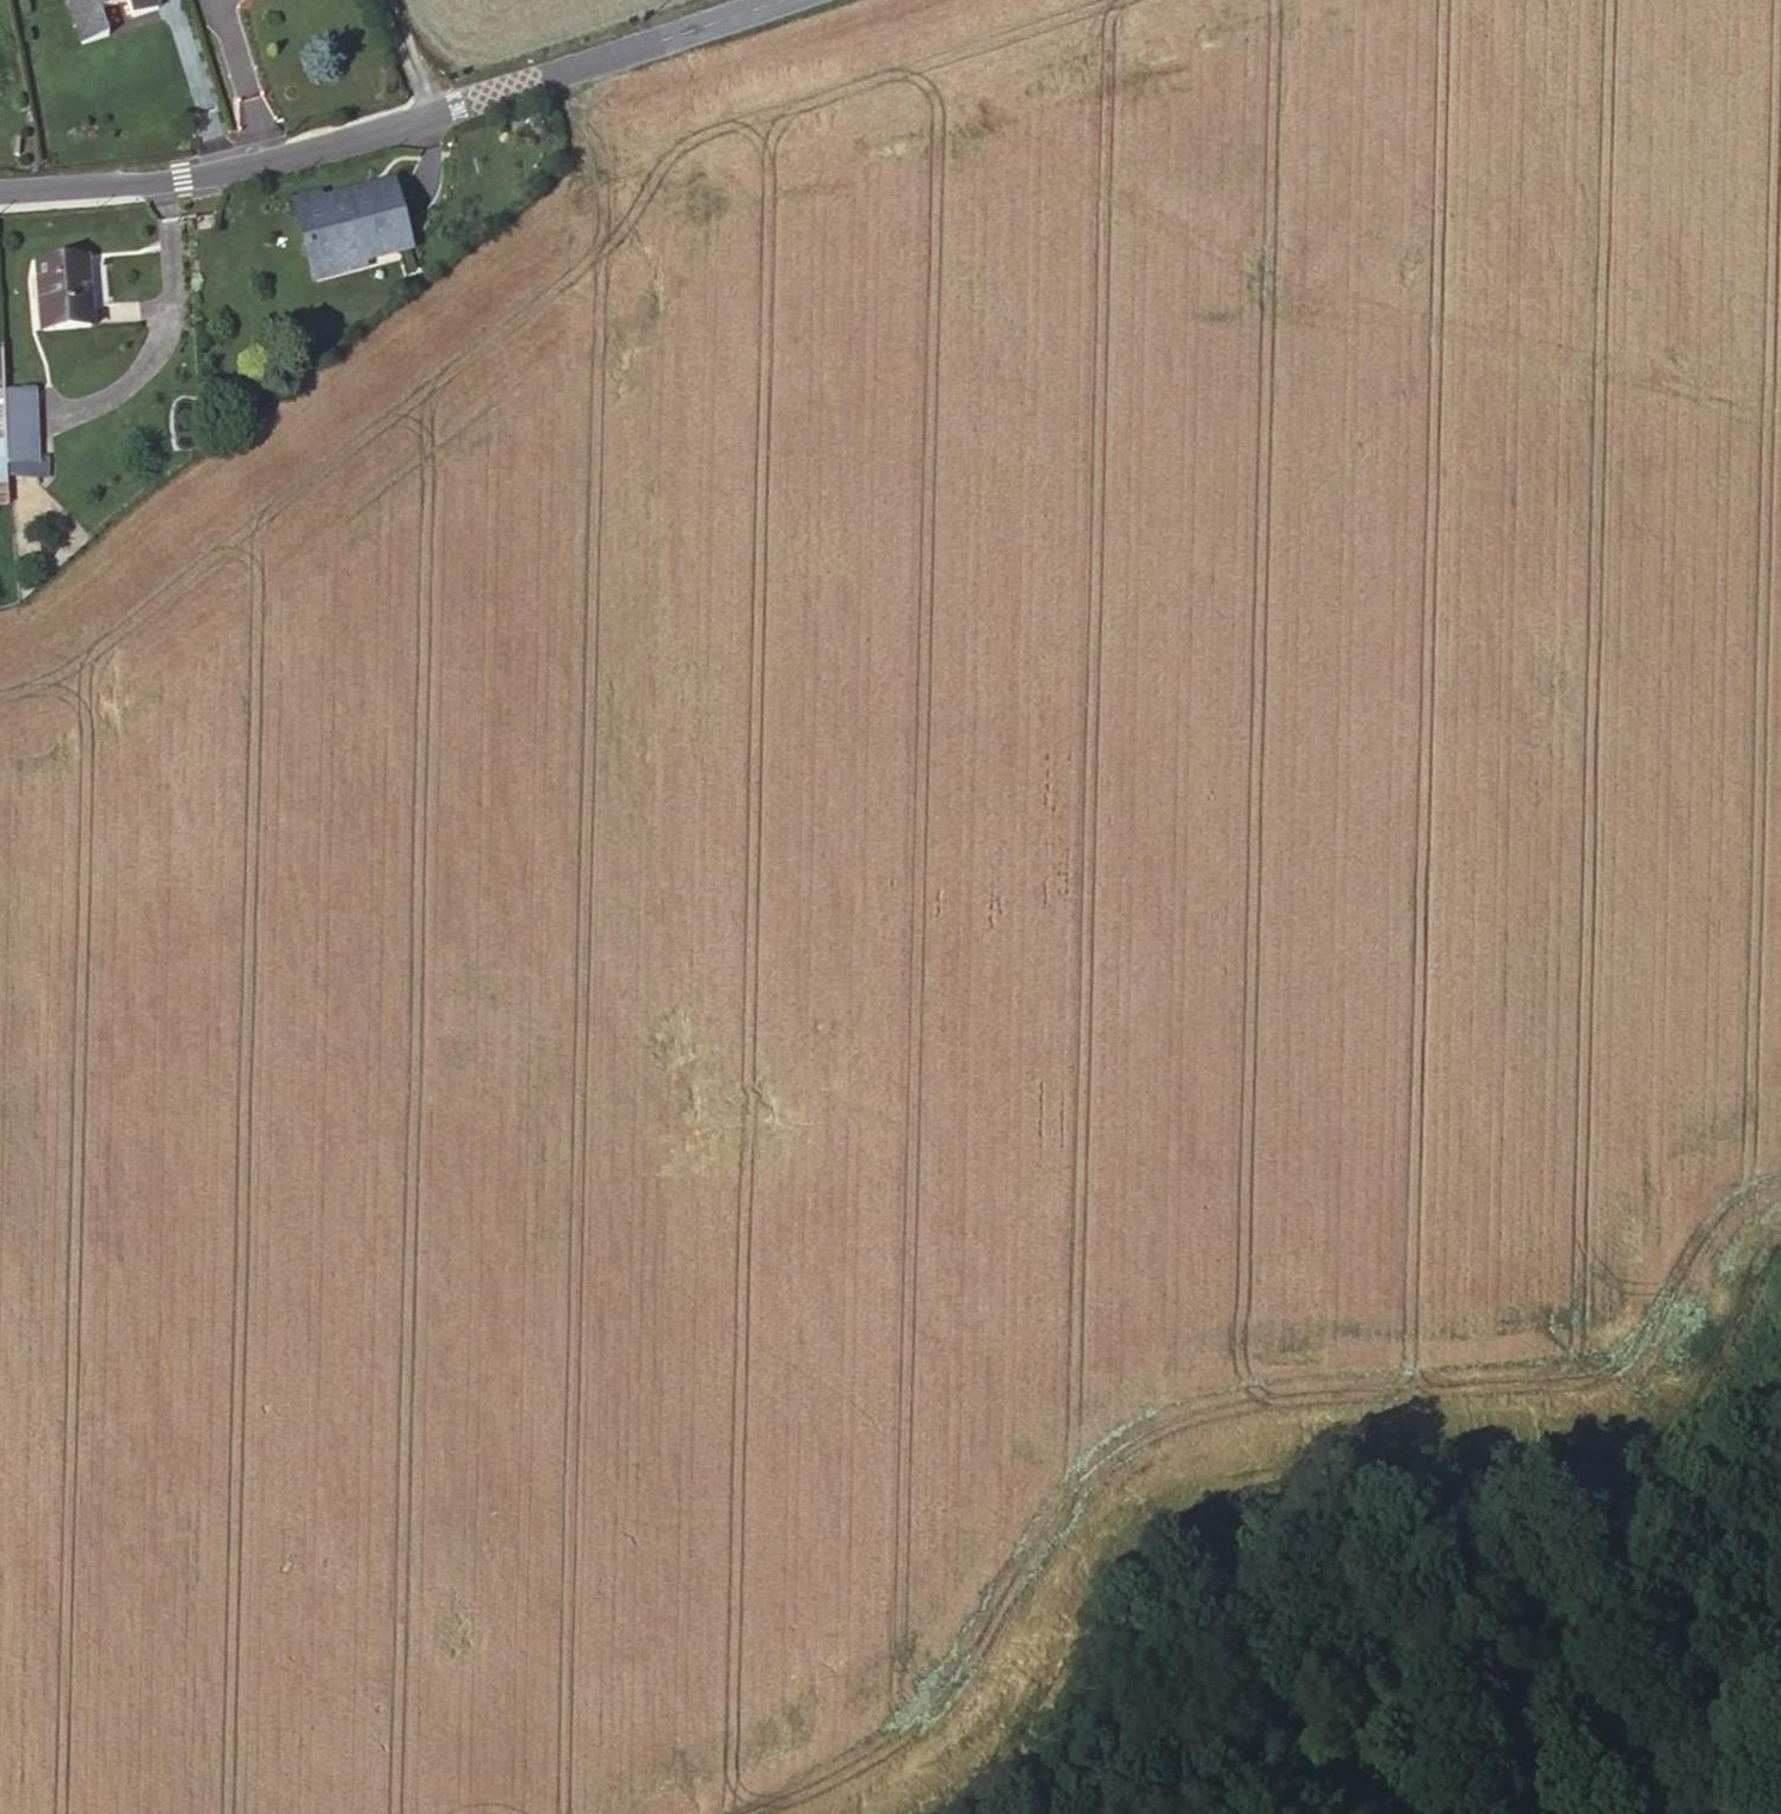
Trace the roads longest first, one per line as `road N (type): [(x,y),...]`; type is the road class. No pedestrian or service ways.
road 1 (tertiary): [(0,199),(331,159),(793,0)]

